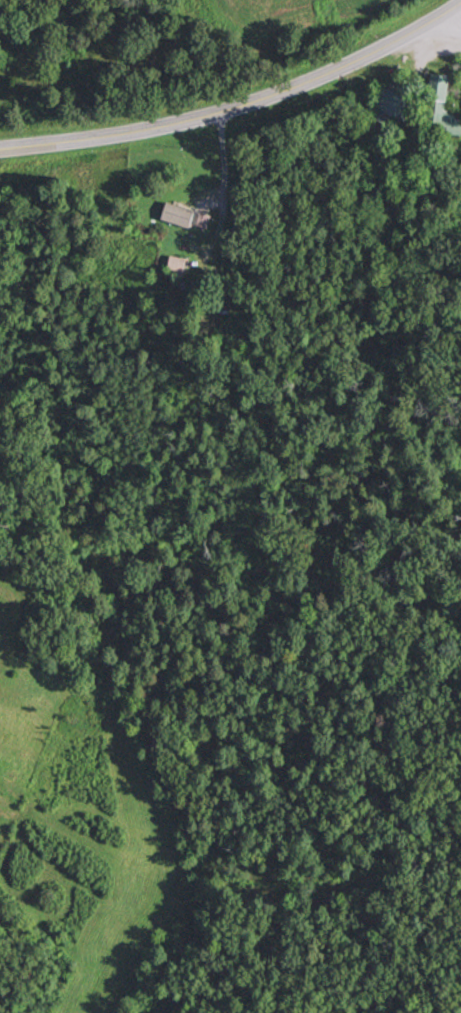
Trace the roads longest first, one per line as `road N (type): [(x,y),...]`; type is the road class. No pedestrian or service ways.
road 1 (primary): [(0,146),(112,130),(460,11)]

